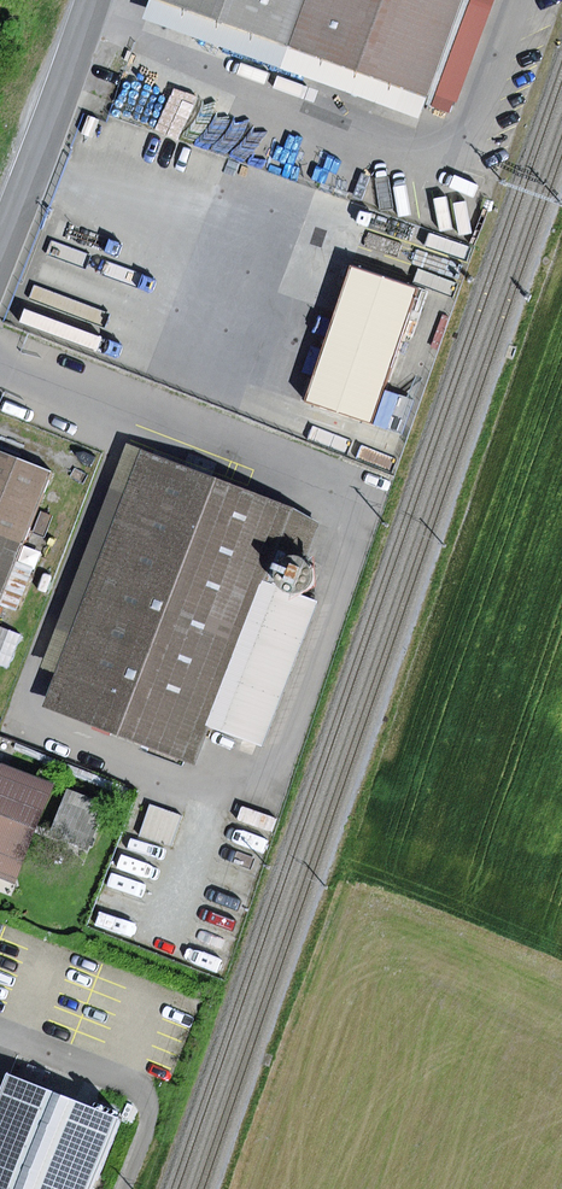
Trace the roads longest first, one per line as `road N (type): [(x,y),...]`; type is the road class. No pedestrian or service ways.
road 1 (unclassified): [(0,251),(93,0)]

